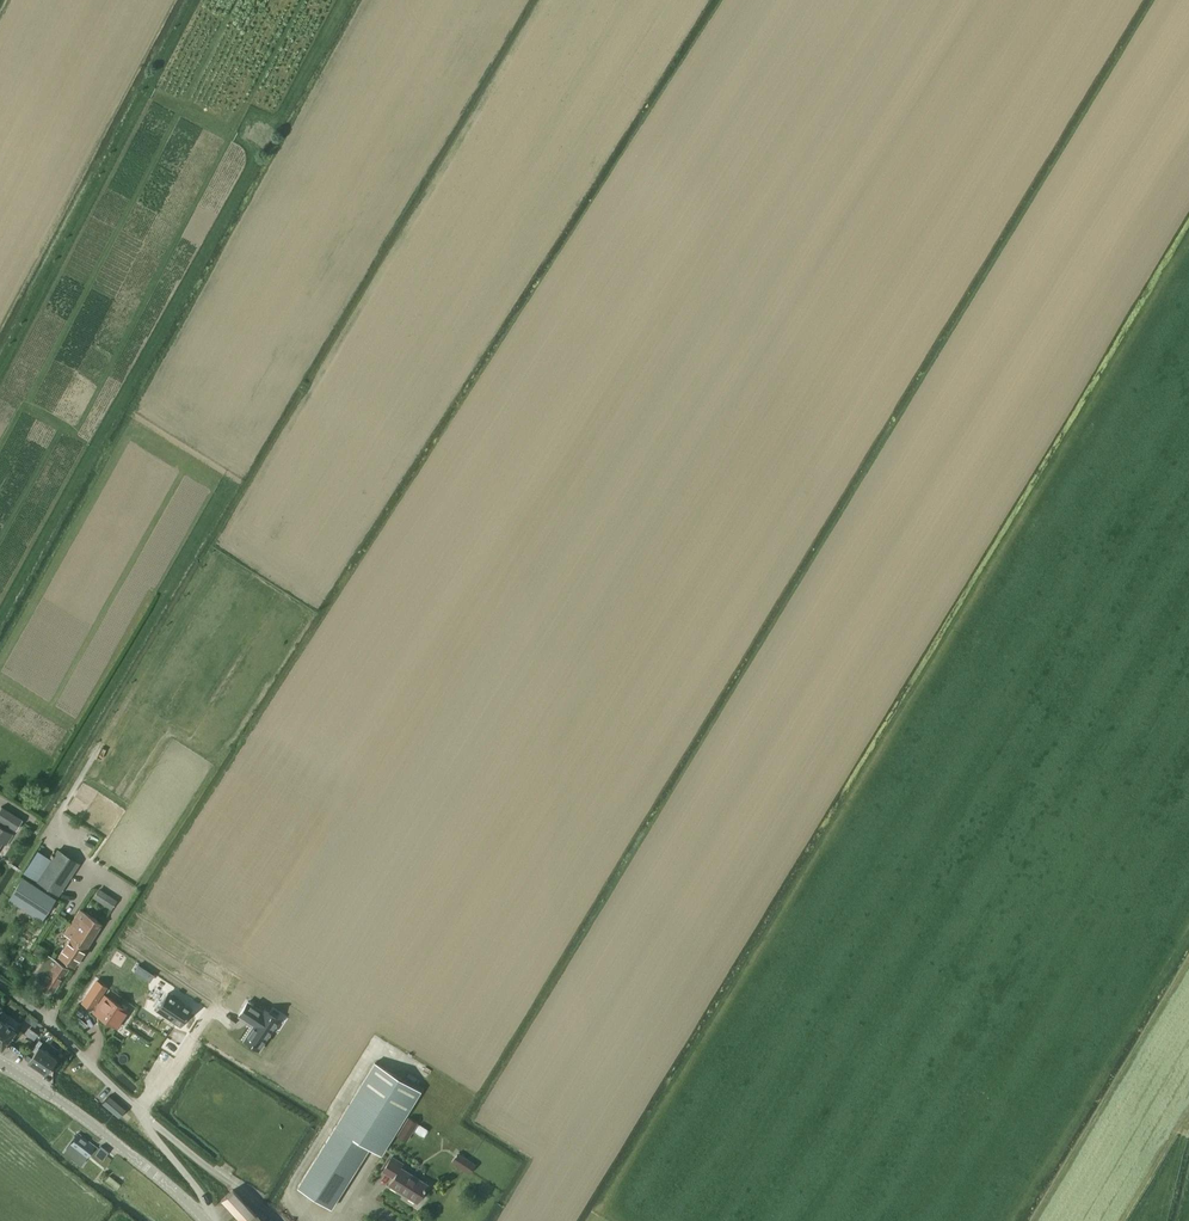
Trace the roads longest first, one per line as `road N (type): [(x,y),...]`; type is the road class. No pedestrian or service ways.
road 1 (secondary): [(203,1220),(153,1172),(0,1062)]
road 2 (residential): [(137,1110),(0,985)]
road 3 (residential): [(278,1220),(137,1110)]
road 4 (unclassified): [(206,1220),(206,1199),(137,1110)]

